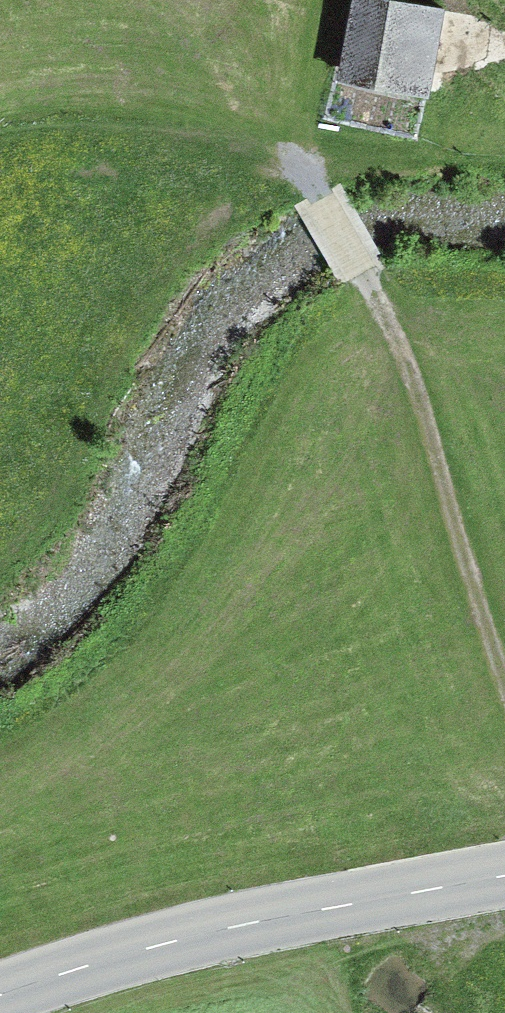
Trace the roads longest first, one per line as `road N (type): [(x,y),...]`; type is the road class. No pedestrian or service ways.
road 1 (secondary): [(0,994),(164,944),(504,876)]
road 2 (track): [(361,272),(416,394),(504,693)]
road 3 (track): [(361,272),(298,159)]

